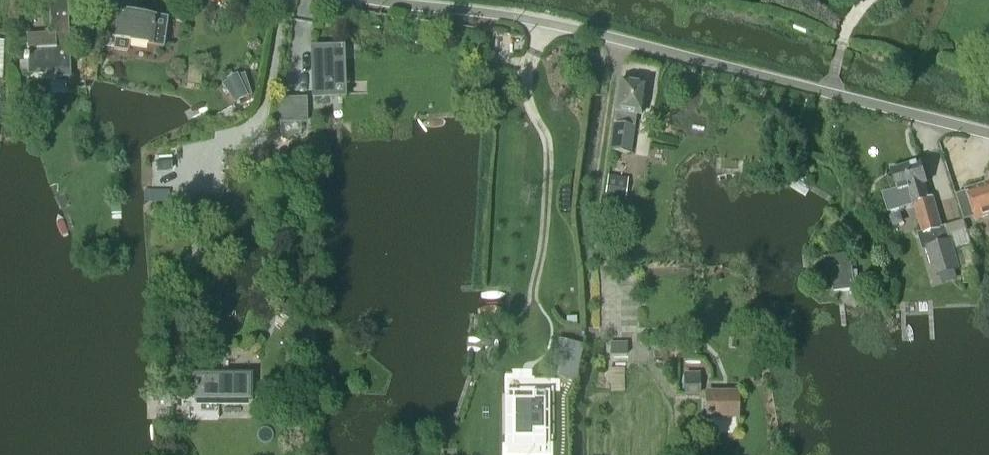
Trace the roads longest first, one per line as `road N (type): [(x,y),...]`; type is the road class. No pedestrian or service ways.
road 1 (residential): [(369,0),(541,21),(988,135)]

